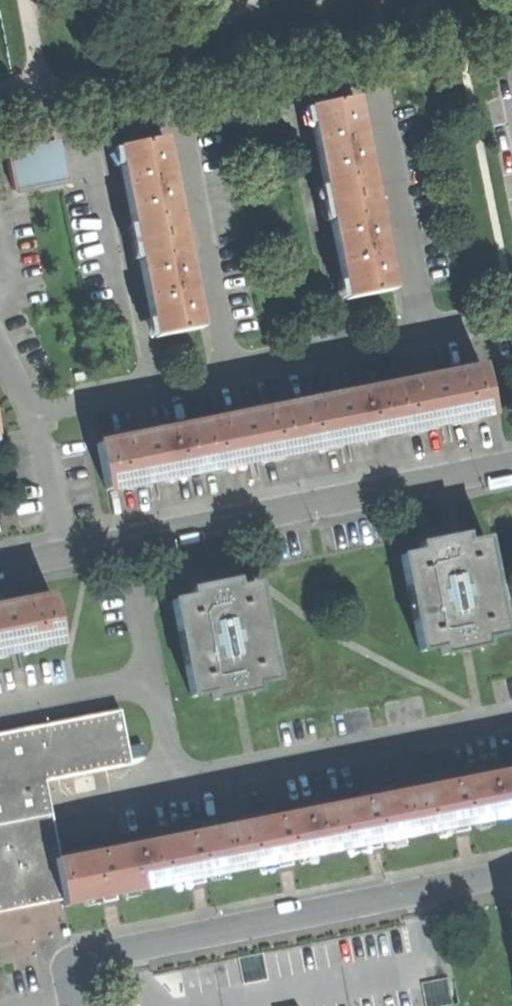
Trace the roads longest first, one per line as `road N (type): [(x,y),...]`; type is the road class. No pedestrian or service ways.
road 1 (residential): [(511,465),(0,563)]
road 2 (residential): [(511,871),(68,963),(76,1005)]

